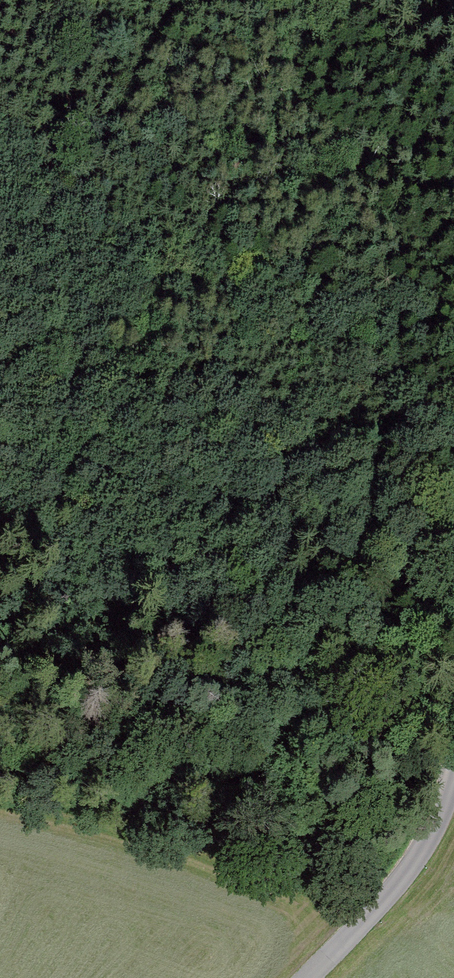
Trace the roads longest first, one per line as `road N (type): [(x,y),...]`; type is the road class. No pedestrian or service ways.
road 1 (track): [(453,633),(284,500),(0,371)]
road 2 (unclassified): [(309,977),(405,874),(431,835),(453,768)]

